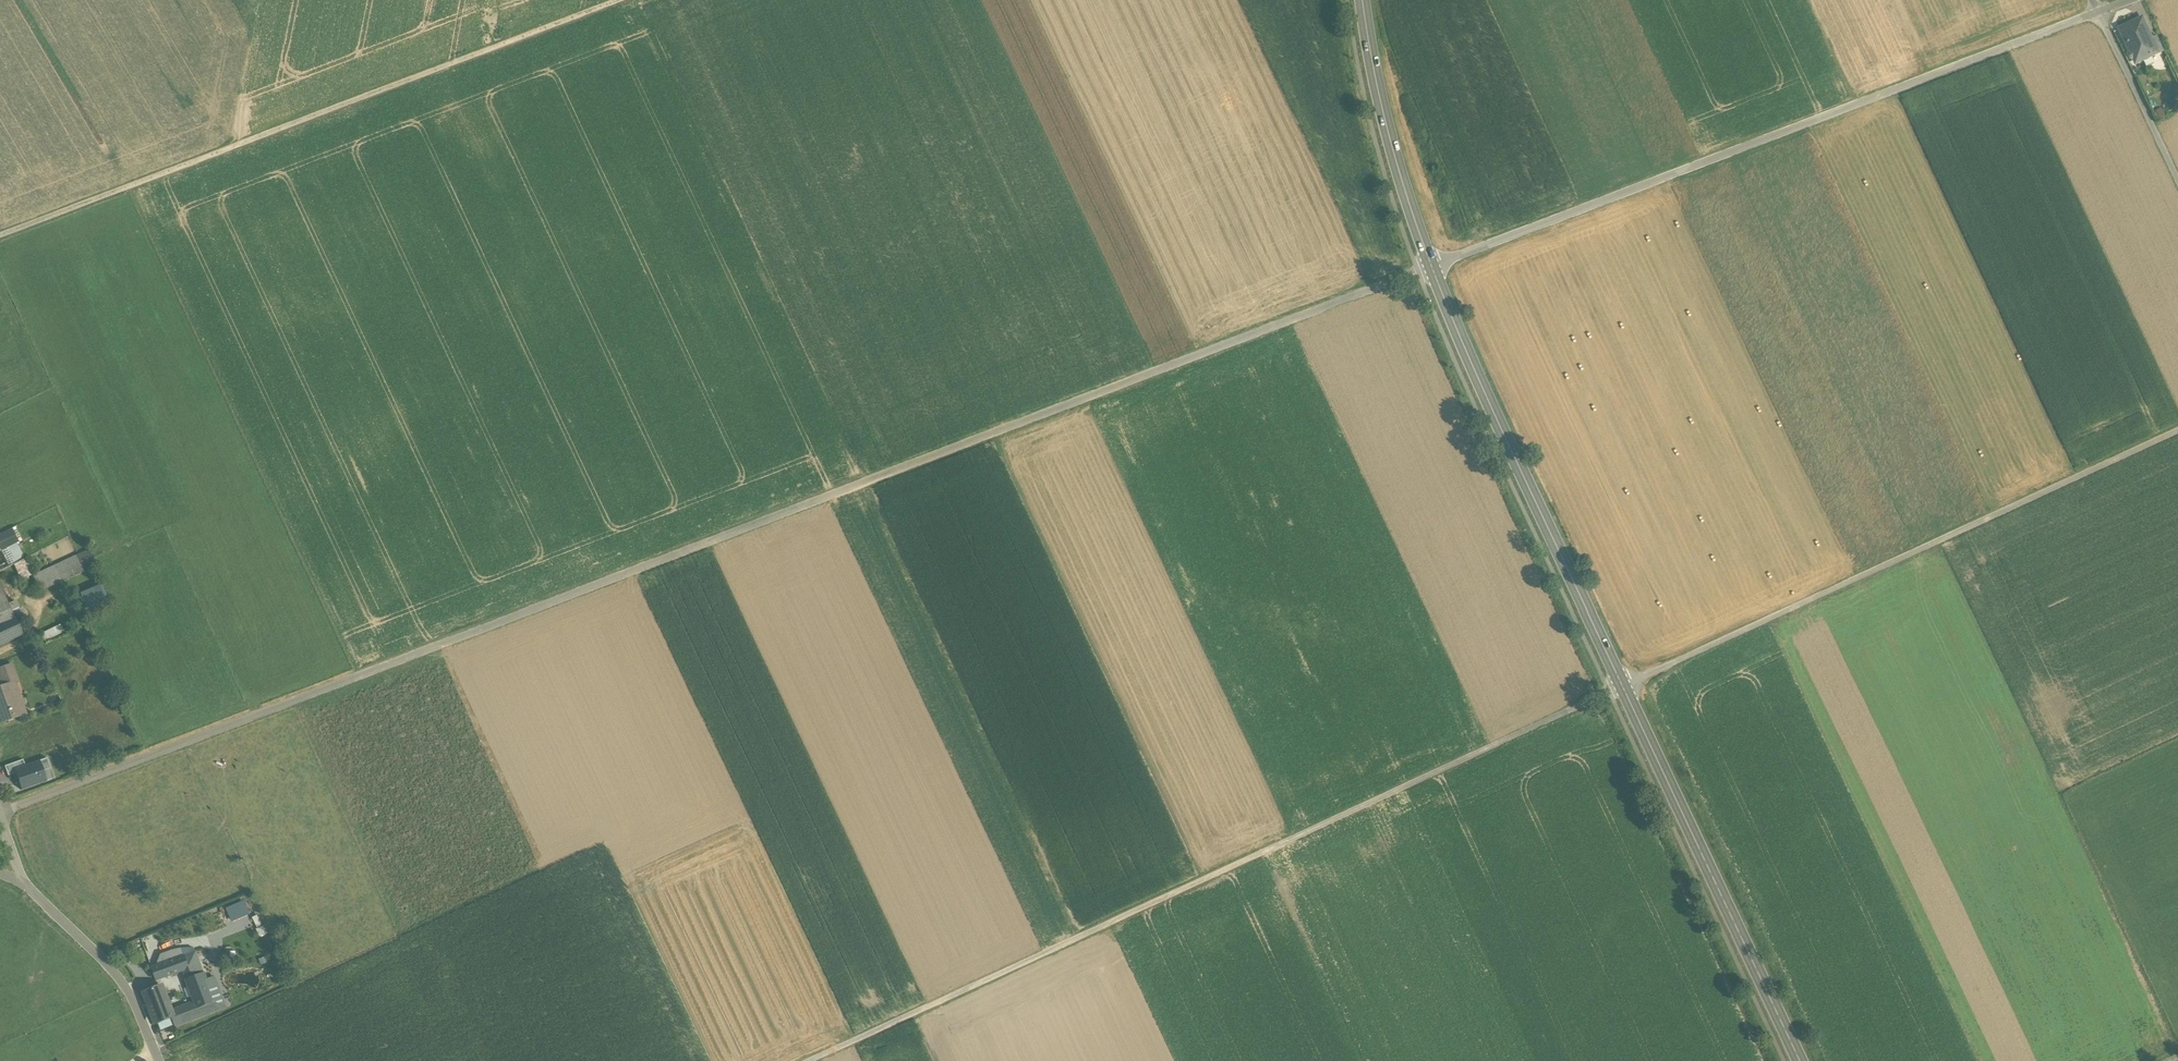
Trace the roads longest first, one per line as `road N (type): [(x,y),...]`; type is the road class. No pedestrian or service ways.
road 1 (track): [(0,814),(1432,269)]
road 2 (track): [(2177,441),(828,1060)]
road 3 (secondary): [(1803,1060),(1432,269),(1399,176),(1362,0)]
road 4 (track): [(2098,12),(1432,269)]
road 5 (track): [(0,236),(619,0)]
road 6 (unclassified): [(27,886),(130,989),(161,1060)]
road 7 (track): [(2177,175),(2098,12)]

